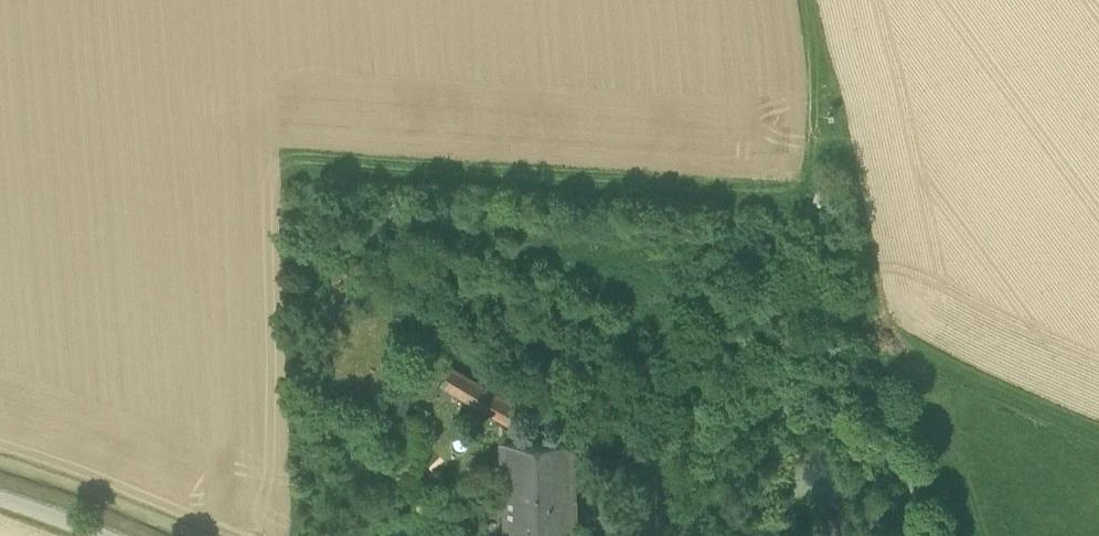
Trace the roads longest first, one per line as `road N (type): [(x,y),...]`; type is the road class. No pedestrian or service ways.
road 1 (track): [(652,535),(647,479),(668,410),(839,130)]

